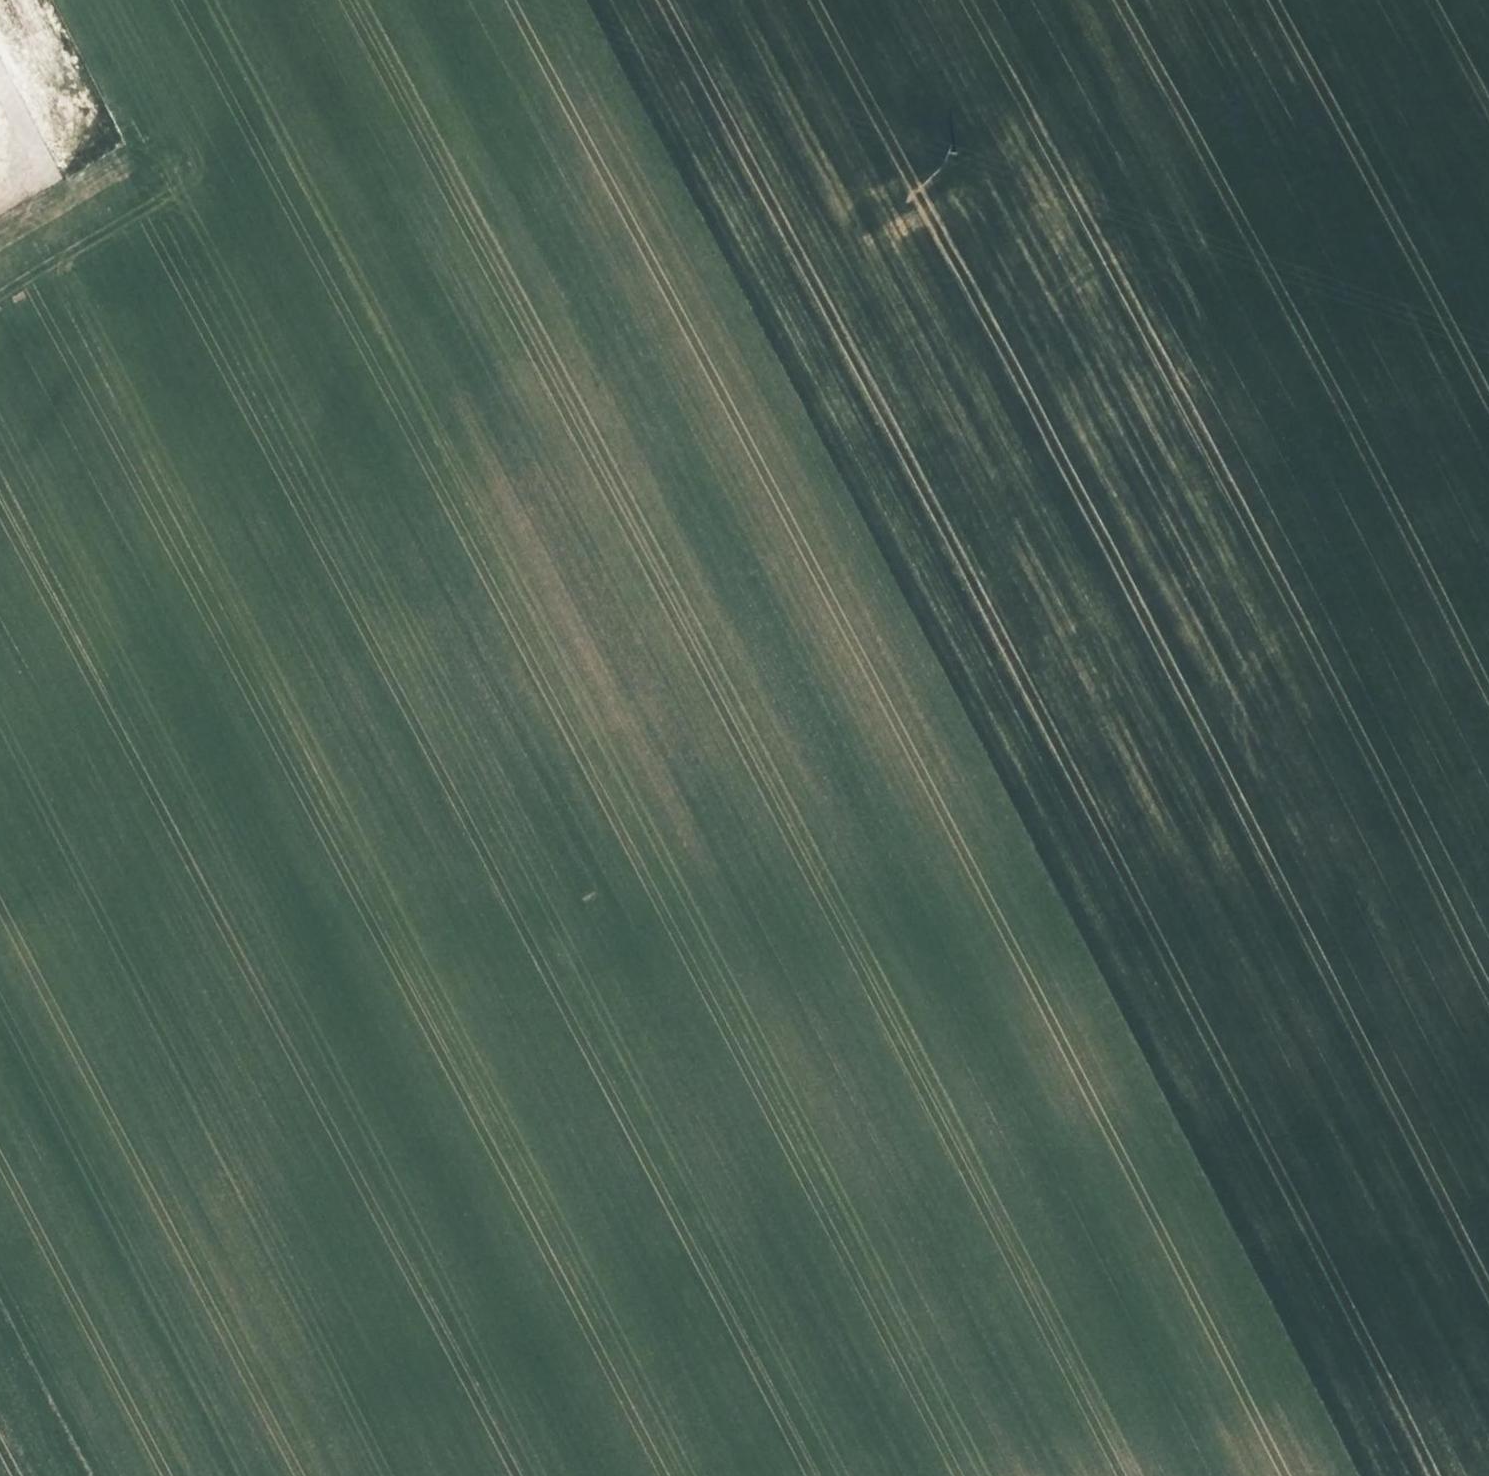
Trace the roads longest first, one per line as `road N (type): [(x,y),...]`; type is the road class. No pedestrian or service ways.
road 1 (track): [(0,73),(60,173),(0,204)]

